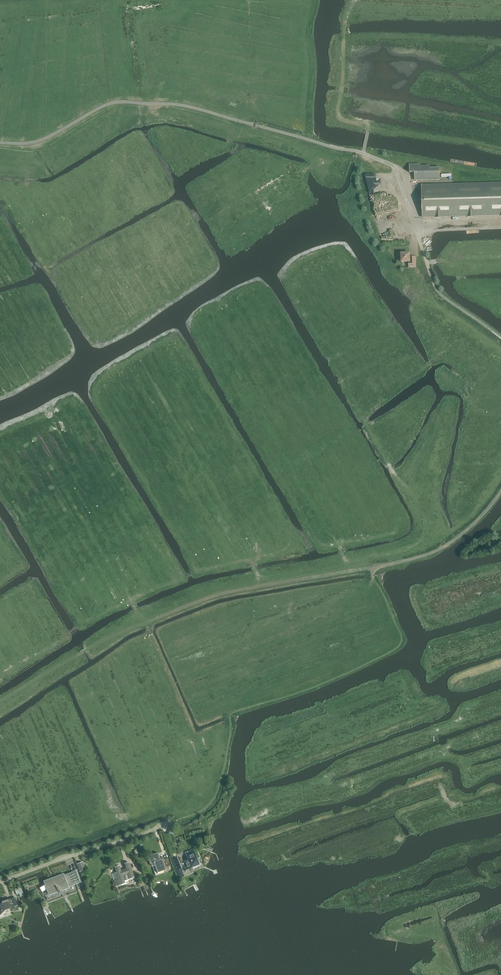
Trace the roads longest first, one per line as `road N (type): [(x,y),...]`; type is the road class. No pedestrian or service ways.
road 1 (unclassified): [(500,338),(440,294),(397,168),(363,153),(186,106),(119,102),(41,140),(0,142)]
road 2 (unclassified): [(0,882),(168,825)]
road 3 (track): [(345,18),(337,108),(340,119),(369,125),(363,153)]
road 4 (track): [(373,569),(443,547),(500,491)]

